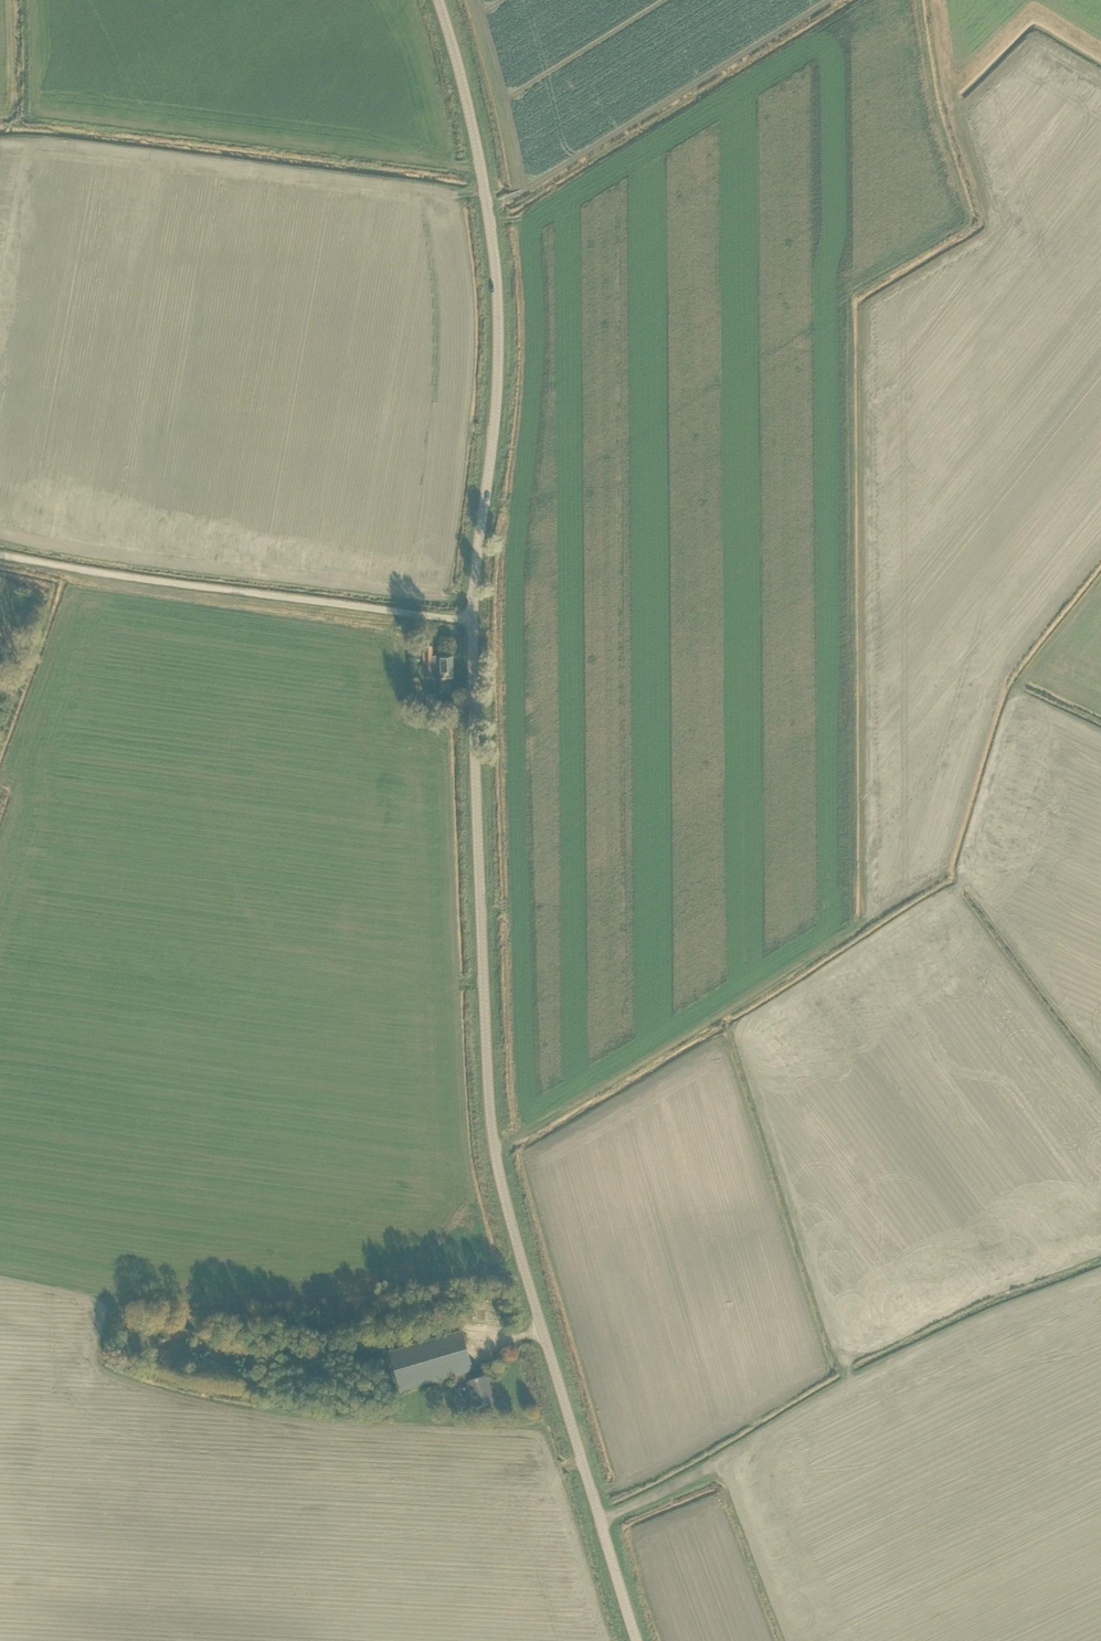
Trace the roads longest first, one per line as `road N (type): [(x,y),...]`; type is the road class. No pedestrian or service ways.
road 1 (tertiary): [(635,1640),(505,1214),(486,1073),(471,620),(497,389),(494,270),(483,182),(435,0)]

